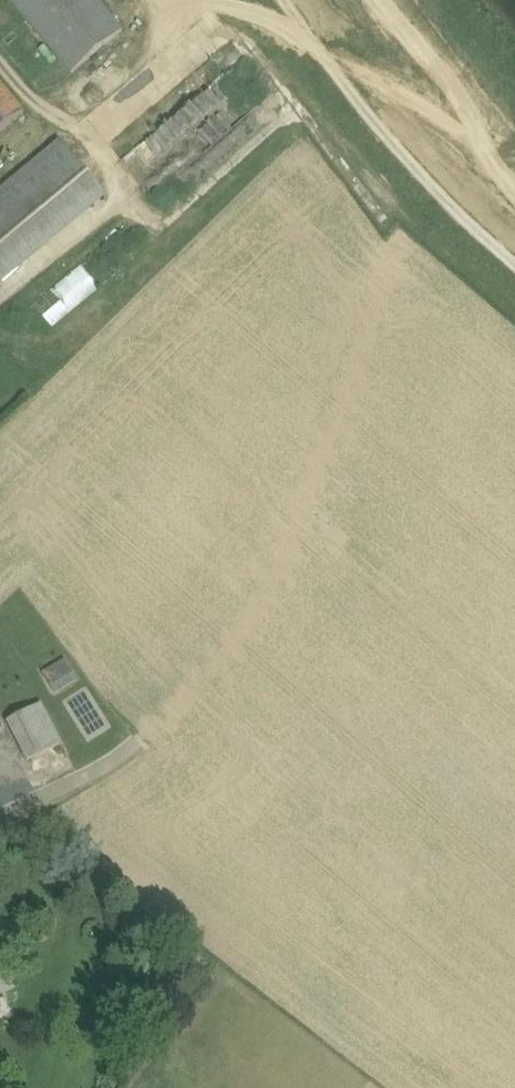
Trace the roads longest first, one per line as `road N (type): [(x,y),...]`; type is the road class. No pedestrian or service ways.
road 1 (unclassified): [(0,817),(146,736)]

